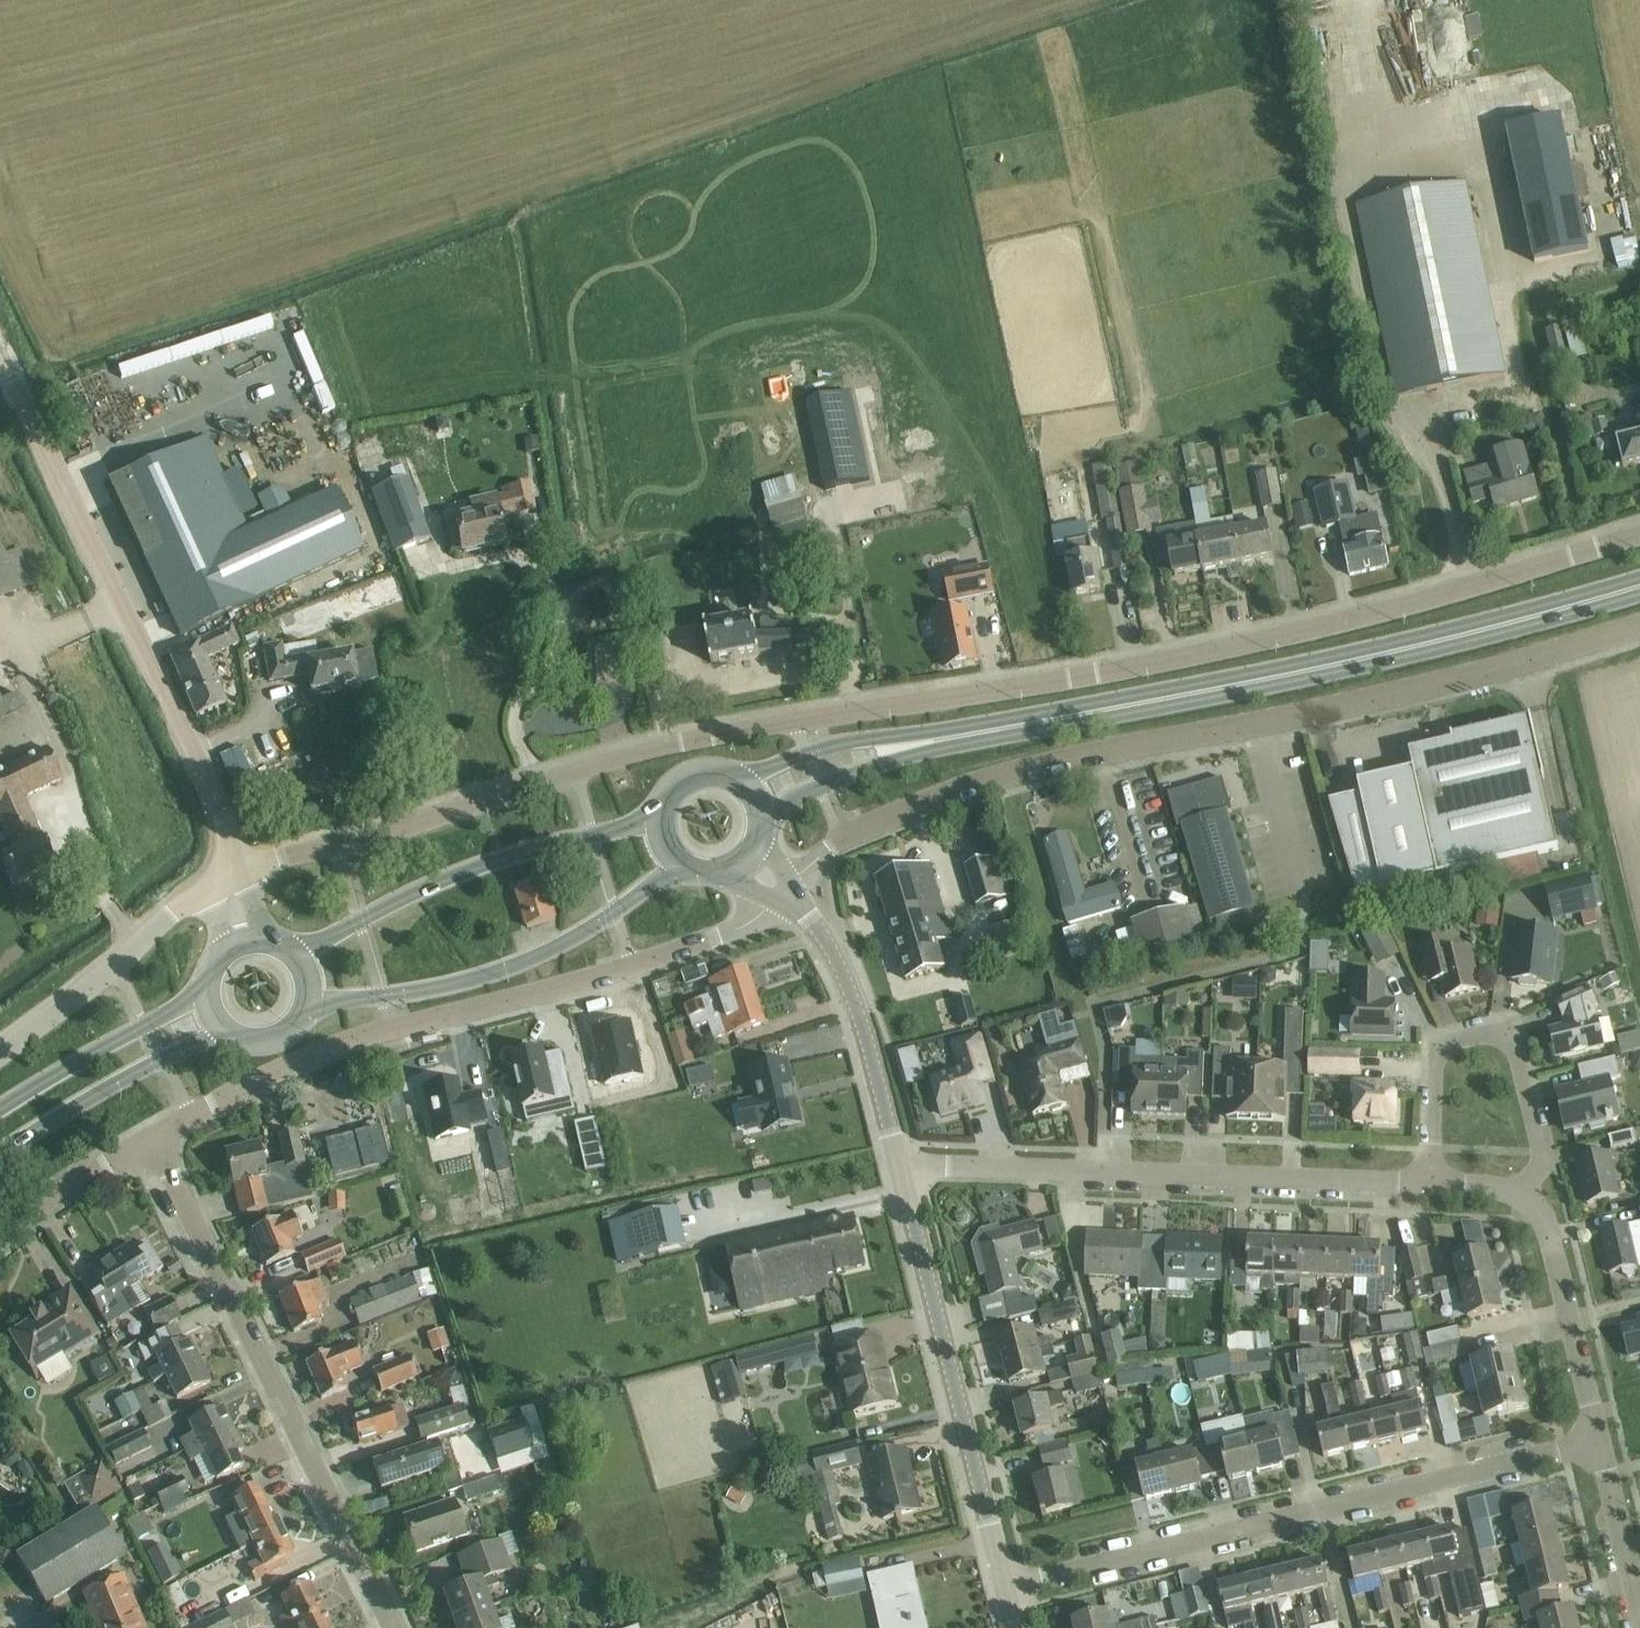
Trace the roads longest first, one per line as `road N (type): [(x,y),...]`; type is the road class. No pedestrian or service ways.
road 1 (unclassified): [(230,872),(385,832),(677,736),(1080,673),(1324,622),(1639,532)]
road 2 (unclassified): [(780,905),(805,865),(843,836),(973,781),(1639,627)]
road 3 (primary): [(981,730),(1260,681),(1639,585)]
road 4 (unclassified): [(155,1132),(381,1032),(630,967),(780,905)]
road 5 (residential): [(1005,1587),(1598,1439)]
road 6 (tertiary): [(230,872),(222,818),(196,757),(0,364)]
road 7 (residential): [(394,1627),(155,1132)]
road 8 (residential): [(1431,1185),(900,1165)]
road 9 (tertiary): [(1005,1587),(900,1165)]
road 10 (primary): [(308,1001),(380,997),(509,967),(561,945),(682,864)]
road 11 (unclassified): [(1527,1201),(1540,1157),(1510,1034),(1486,1029),(1446,1036),(1435,1055),(1431,1185)]
road 12 (primary): [(659,825),(594,836),(397,899),(296,953)]
road 13 (tertiary): [(900,1165),(827,943),(780,905)]
road 14 (unclassified): [(0,1051),(230,872)]
road 15 (primary): [(981,730),(863,738),(729,773)]
road 16 (primary): [(0,1154),(162,1058),(226,1036)]
road 17 (residential): [(1598,1439),(1542,1221),(1527,1201)]
road 18 (primary): [(762,825),(823,785),(981,730)]
road 19 (primary): [(200,990),(0,1107)]
road 20 (unclassified): [(0,1231),(155,1132)]
road 21 (residential): [(1639,1613),(1598,1439)]

